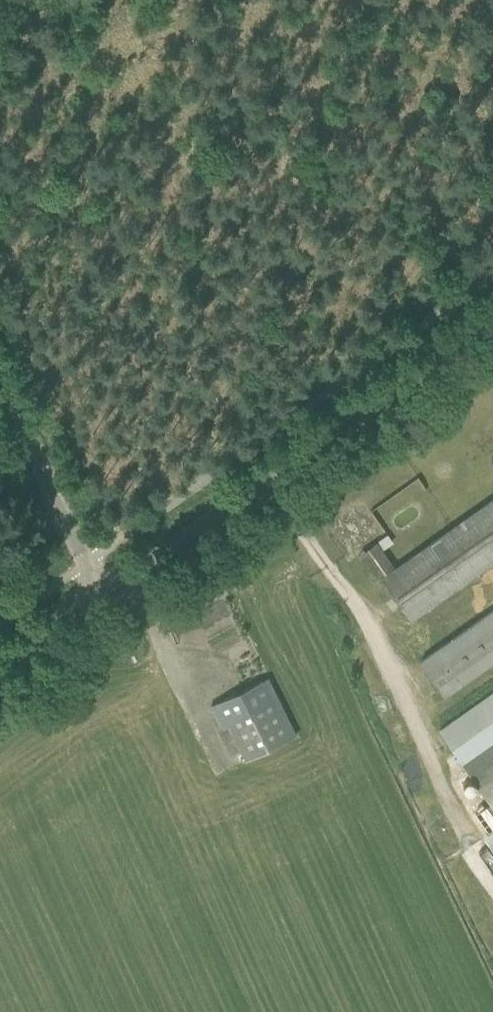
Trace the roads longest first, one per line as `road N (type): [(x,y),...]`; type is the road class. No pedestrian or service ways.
road 1 (tertiary): [(113,601),(492,321)]
road 2 (unclassified): [(113,601),(0,354)]
road 3 (tertiary): [(0,675),(113,601)]

